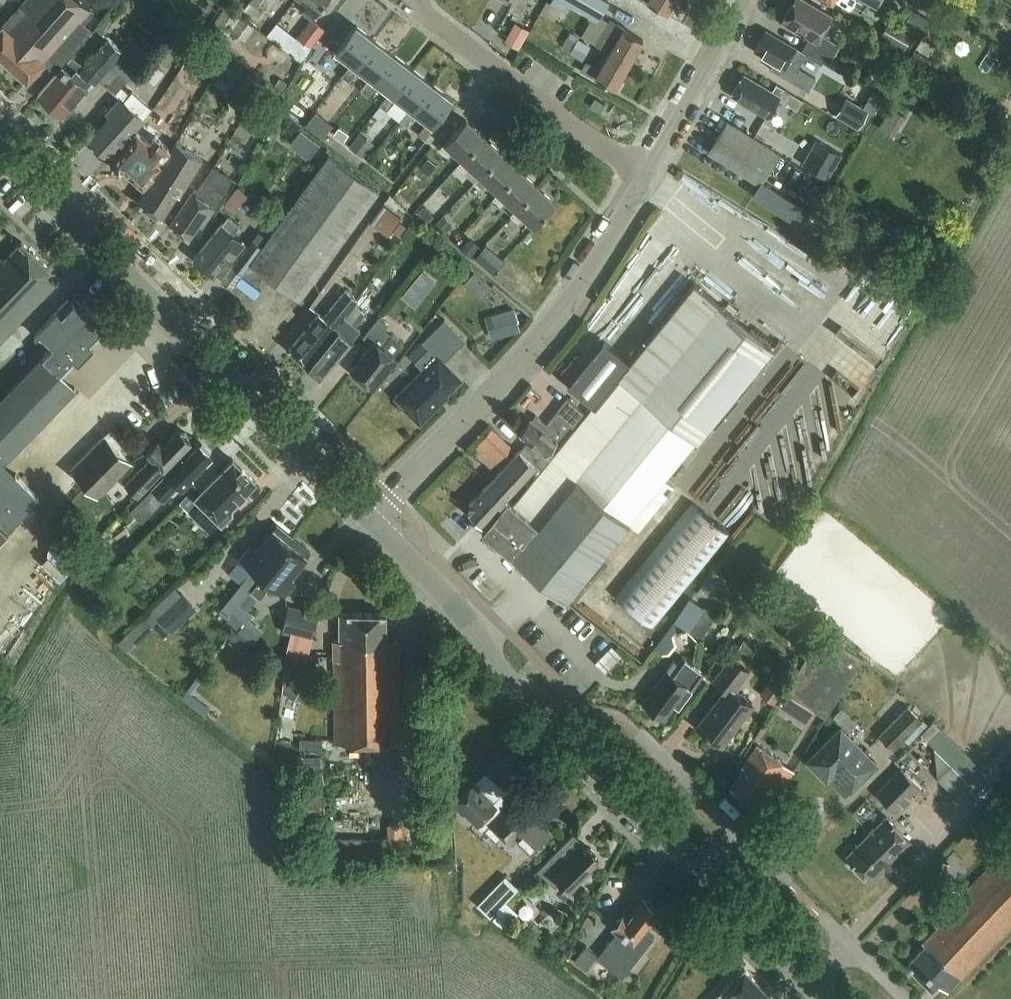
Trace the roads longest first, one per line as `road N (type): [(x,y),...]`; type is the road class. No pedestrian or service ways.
road 1 (tertiary): [(367,516),(0,150)]
road 2 (tertiary): [(697,875),(509,683),(464,614),(367,516)]
road 3 (unclassified): [(367,516),(534,338),(651,173)]
road 4 (residential): [(651,173),(411,8),(412,0)]
road 5 (unclassified): [(651,173),(749,0)]
road 6 (tertiary): [(810,988),(697,875)]
road 7 (residential): [(637,734),(739,834)]

